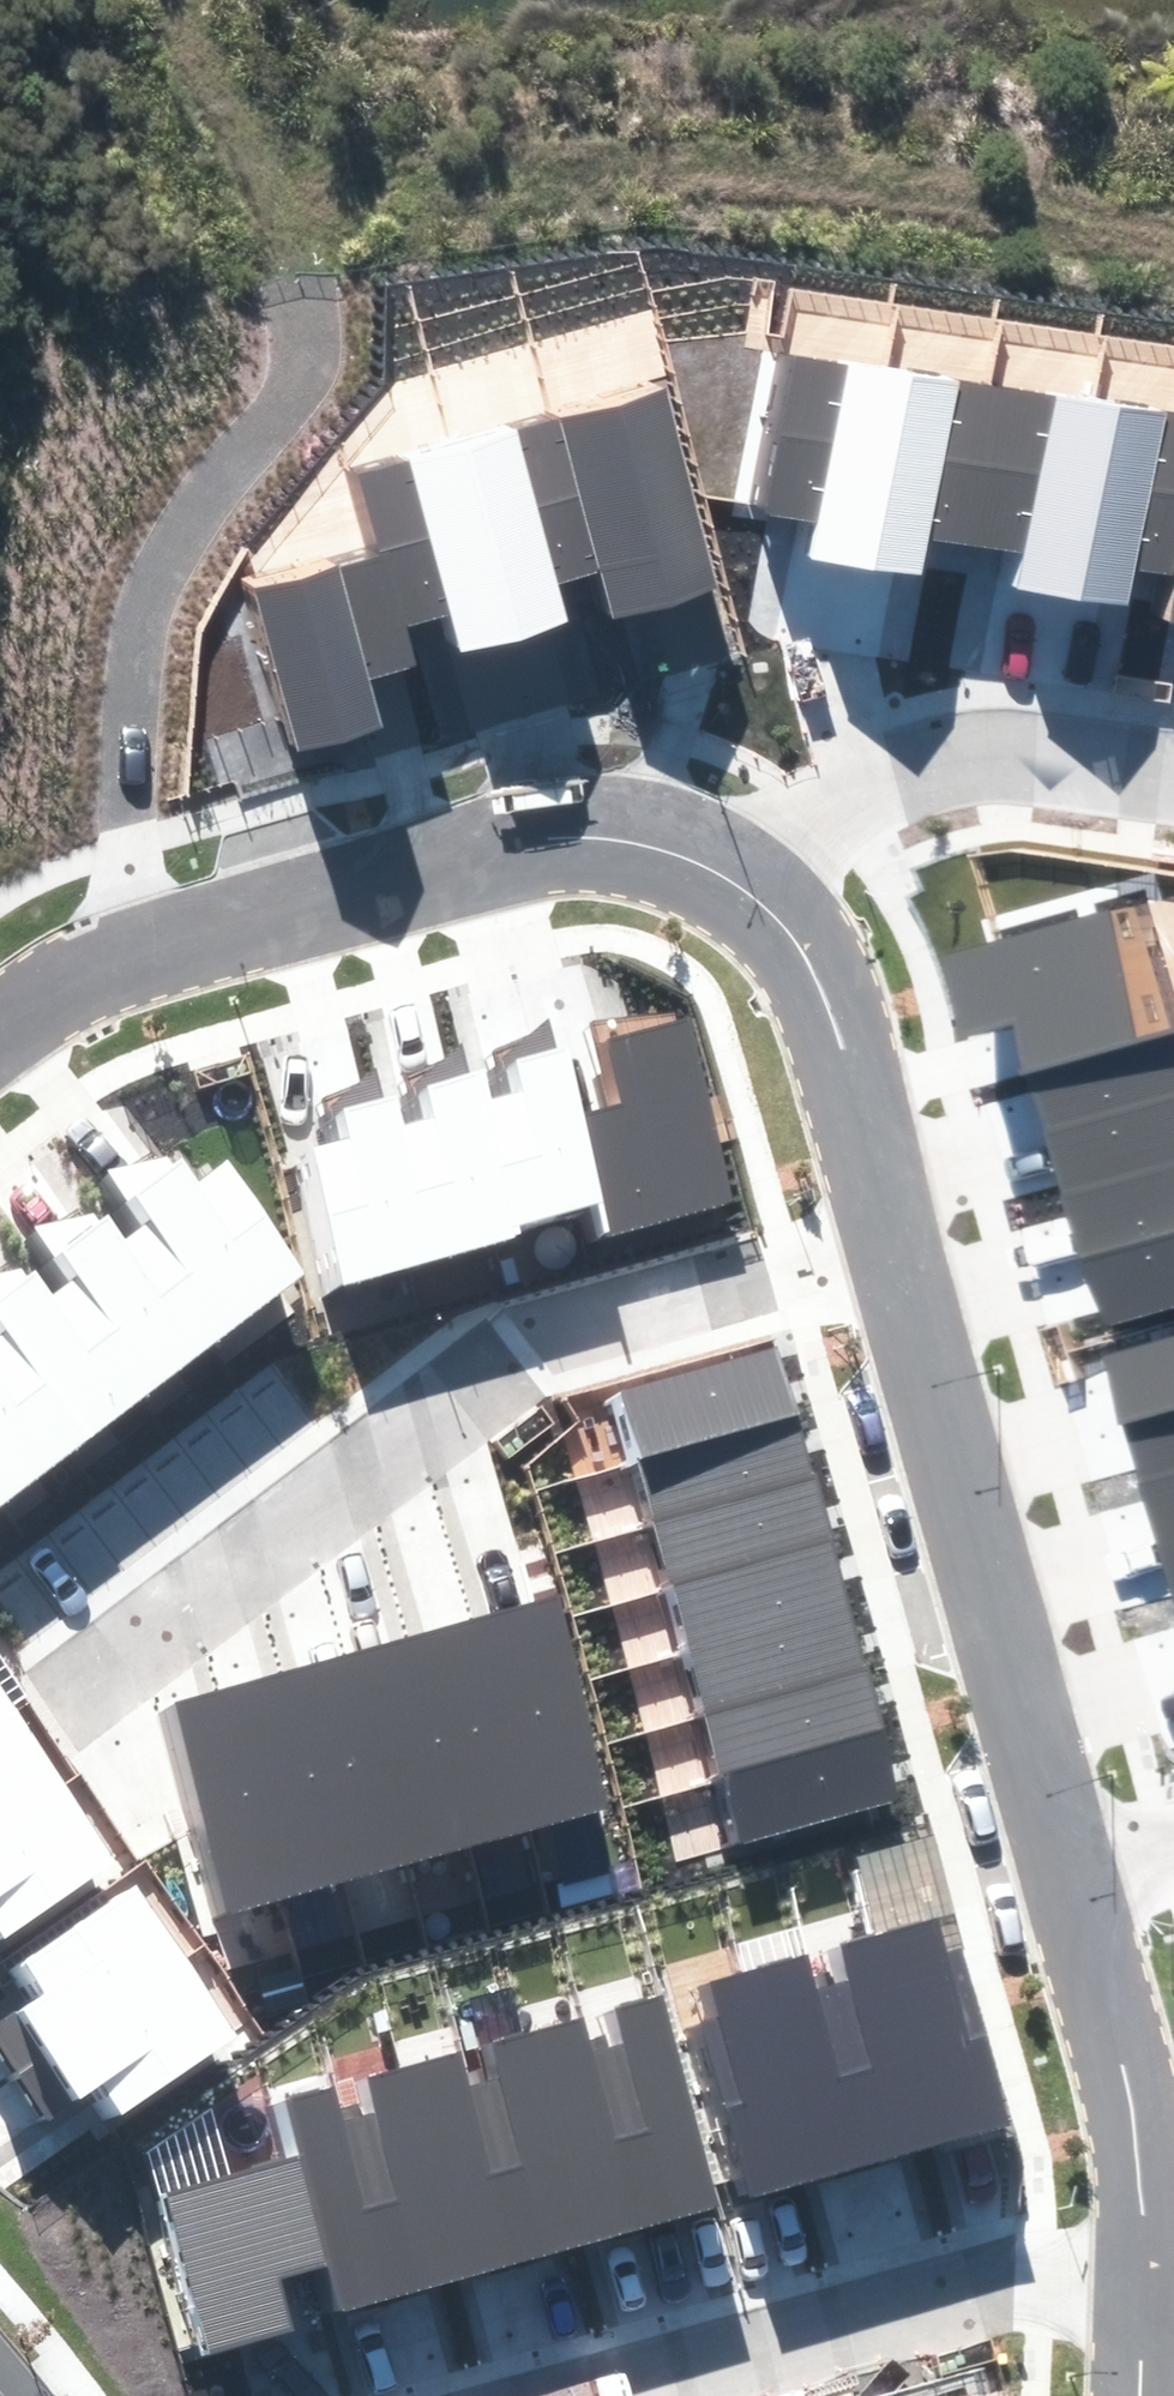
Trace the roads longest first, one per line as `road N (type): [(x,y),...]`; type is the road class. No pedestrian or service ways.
road 1 (track): [(127,951),(124,806),(148,589),(308,358),(304,283),(268,142),(185,0)]
road 2 (residential): [(899,1239),(519,1343),(61,1695)]
road 3 (residential): [(752,892),(699,862),(611,837),(551,838),(360,875),(127,951),(64,979),(0,1028)]
road 4 (track): [(1173,228),(707,126),(498,148)]
road 5 (residential): [(1075,1866),(899,1239)]
road 6 (residential): [(1144,2251),(1039,2271),(575,2395)]
road 7 (residential): [(1173,782),(931,755),(806,799),(752,892)]
road 8 (residential): [(1144,2251),(1124,2067),(1075,1866)]
road 9 (residential): [(899,1239),(809,960),(752,892)]
road 10 (track): [(498,148),(282,195)]
road 11 (residential): [(1141,2395),(1144,2251)]

